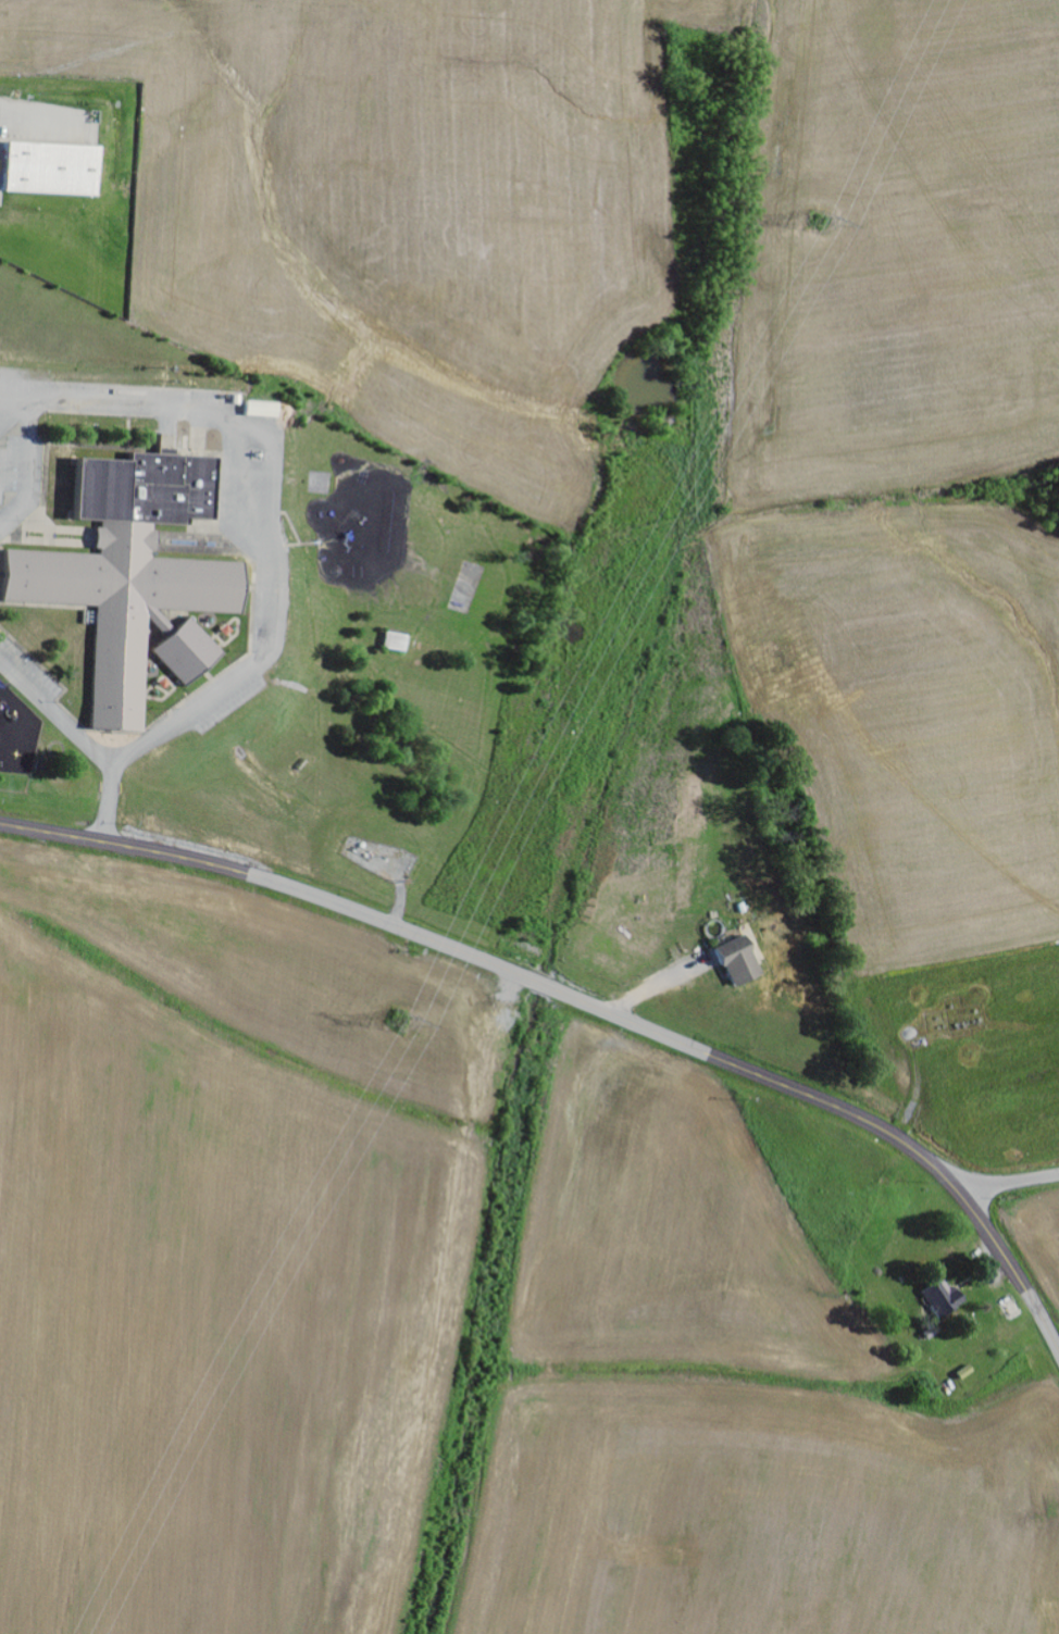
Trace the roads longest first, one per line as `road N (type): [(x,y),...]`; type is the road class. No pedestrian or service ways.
road 1 (secondary): [(0,826),(186,860),(327,901),(857,1117),(947,1181),(1013,1268),(1058,1348)]

